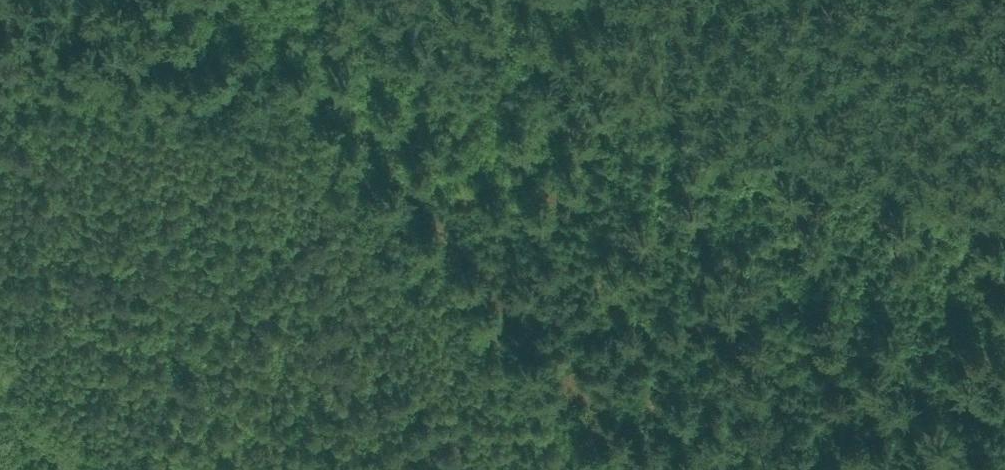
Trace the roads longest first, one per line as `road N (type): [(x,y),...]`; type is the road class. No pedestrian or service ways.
road 1 (track): [(373,131),(336,76),(254,0)]

